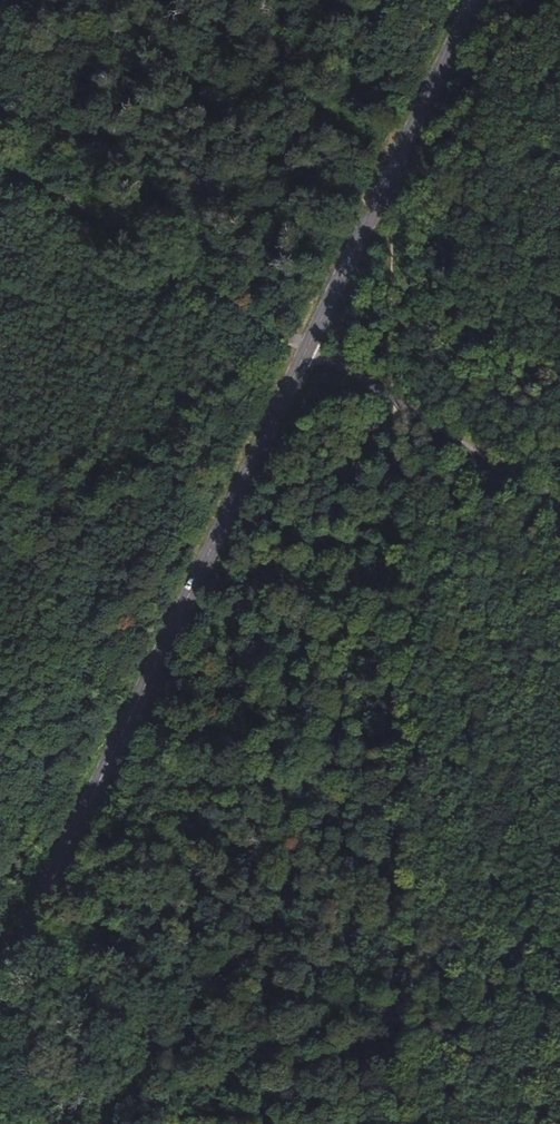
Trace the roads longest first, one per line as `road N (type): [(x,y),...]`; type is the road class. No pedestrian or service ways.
road 1 (track): [(399,1123),(378,0)]
road 2 (secondary): [(0,986),(473,0)]
road 3 (track): [(0,153),(559,497)]
road 4 (track): [(515,1123),(559,932)]

